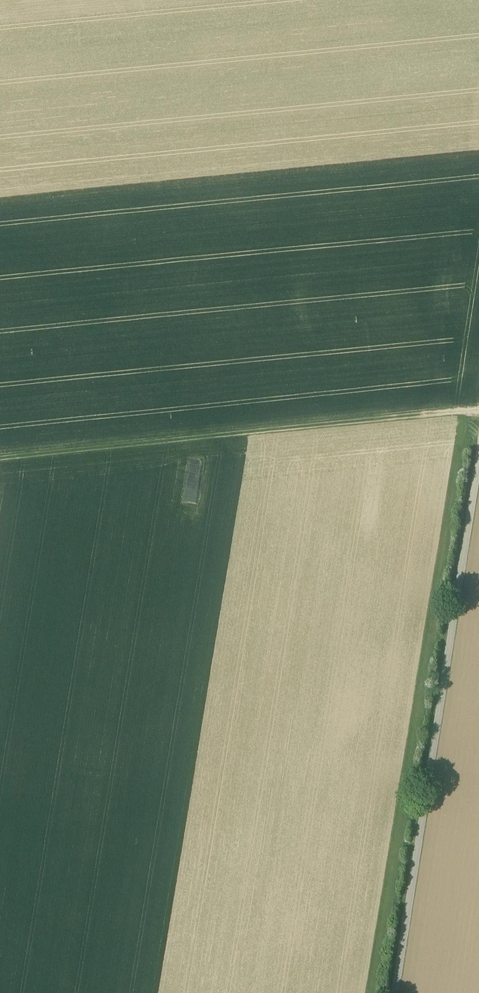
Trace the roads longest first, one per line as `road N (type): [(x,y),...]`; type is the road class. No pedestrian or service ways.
road 1 (track): [(478,466),(396,992)]
road 2 (track): [(0,463),(478,413)]

